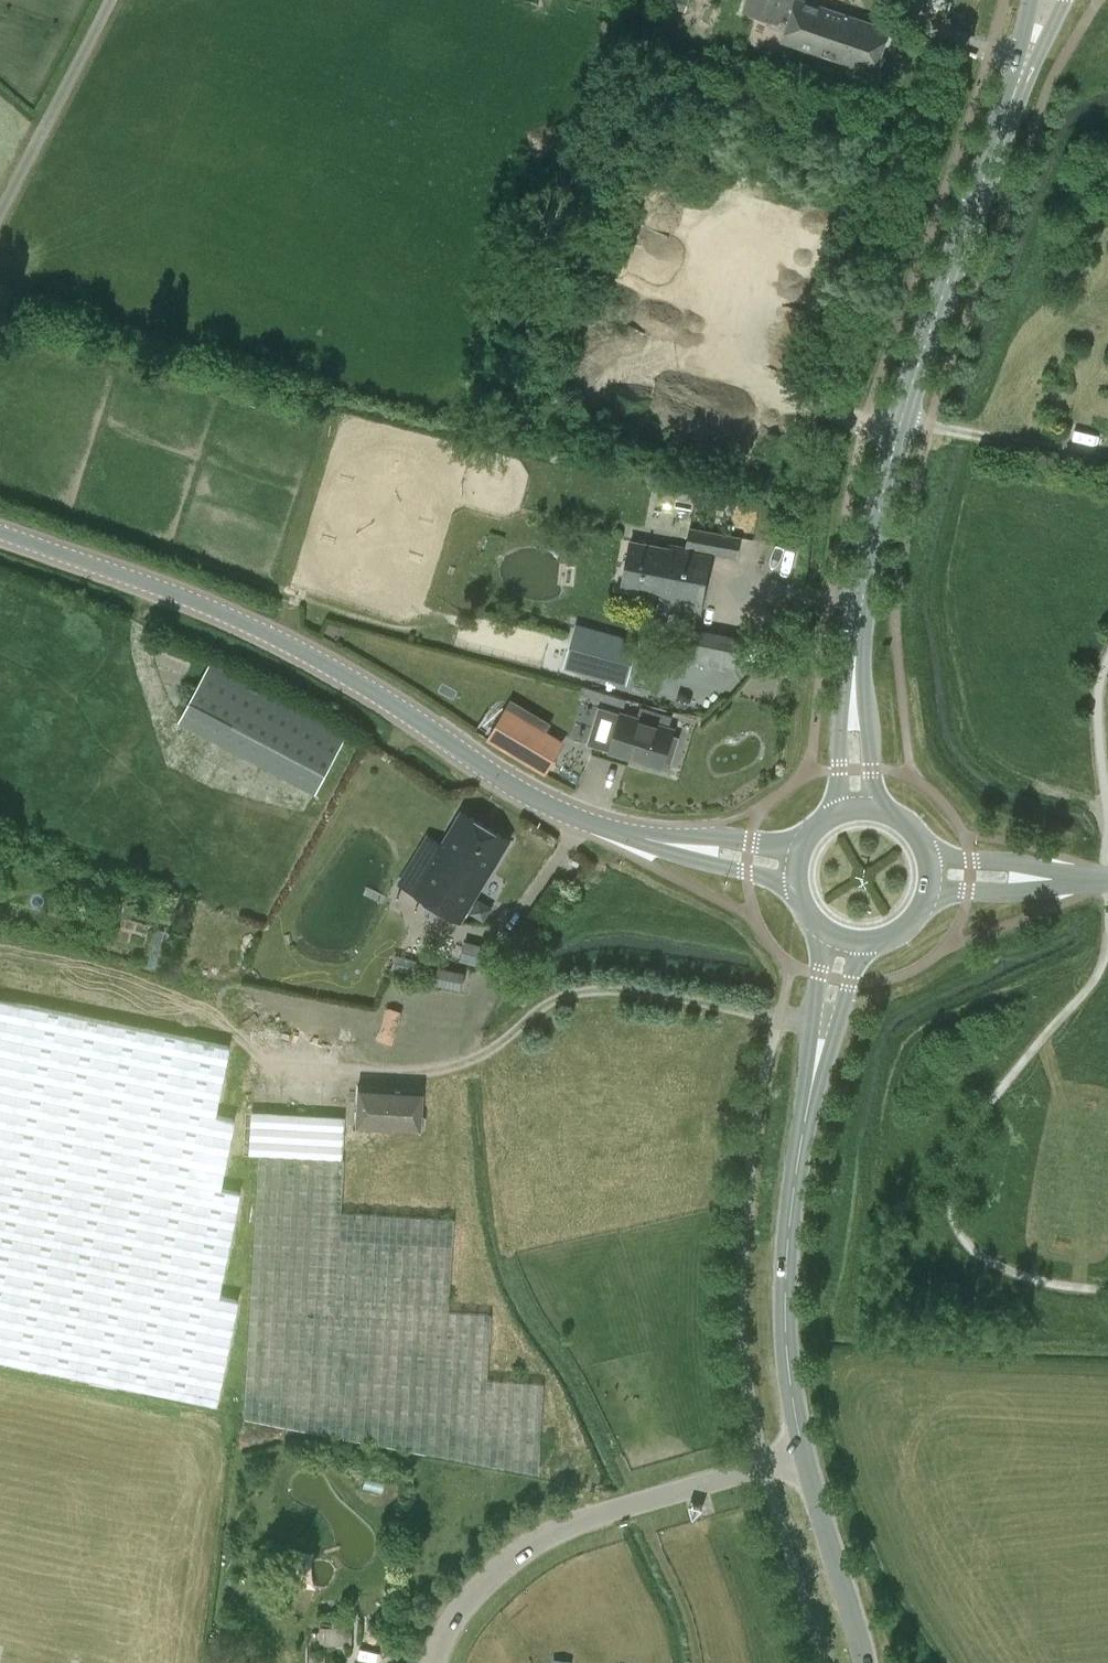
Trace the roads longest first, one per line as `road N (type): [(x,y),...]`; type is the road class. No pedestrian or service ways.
road 1 (tertiary): [(798,863),(605,827),(491,768),(282,637),(0,535)]
road 2 (tertiary): [(857,809),(858,645),(889,462),(1045,0)]
road 3 (tertiary): [(804,1453),(787,1359),(790,1215),(846,942)]
road 4 (unclassified): [(431,1662),(471,1593),(538,1538),(804,1453)]
road 5 (track): [(777,1014),(659,991),(577,993),(549,1002),(489,1051),(442,1073)]
road 6 (unclassified): [(0,213),(113,0)]
road 7 (tertiary): [(866,1662),(804,1453)]
road 8 (unclassified): [(933,881),(1107,885)]
road 9 (tertiary): [(846,942),(880,943),(910,928),(933,881)]

